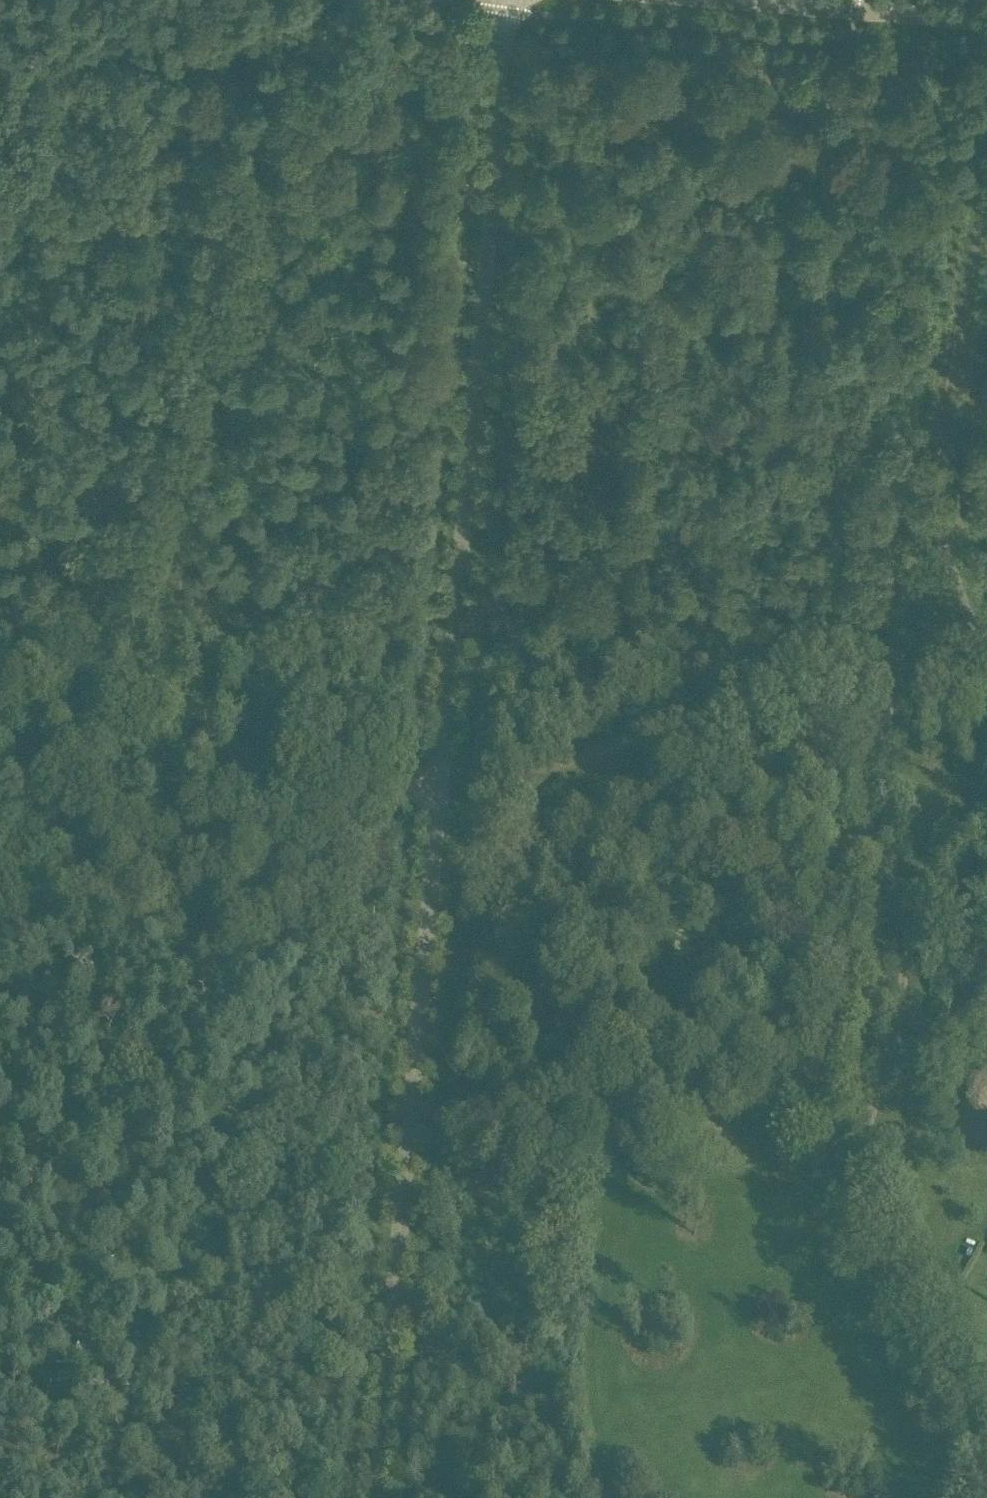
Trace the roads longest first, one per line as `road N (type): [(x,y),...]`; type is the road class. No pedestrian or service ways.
road 1 (unclassified): [(373,1497),(512,0)]
road 2 (track): [(986,658),(810,687),(512,778),(412,788),(228,771),(0,728)]
road 3 (unclassified): [(726,0),(986,21)]

